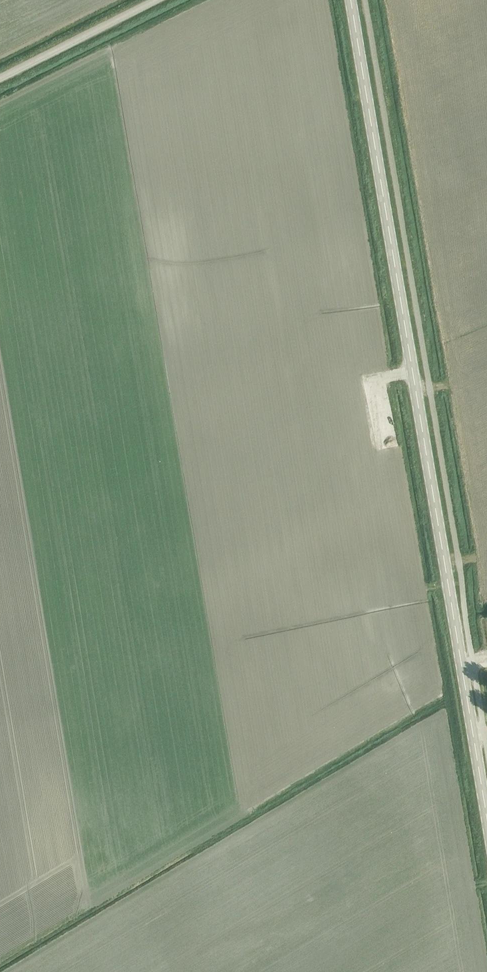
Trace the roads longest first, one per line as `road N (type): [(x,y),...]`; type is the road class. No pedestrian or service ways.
road 1 (tertiary): [(486,820),(351,0)]
road 2 (unclassified): [(0,80),(160,0)]

